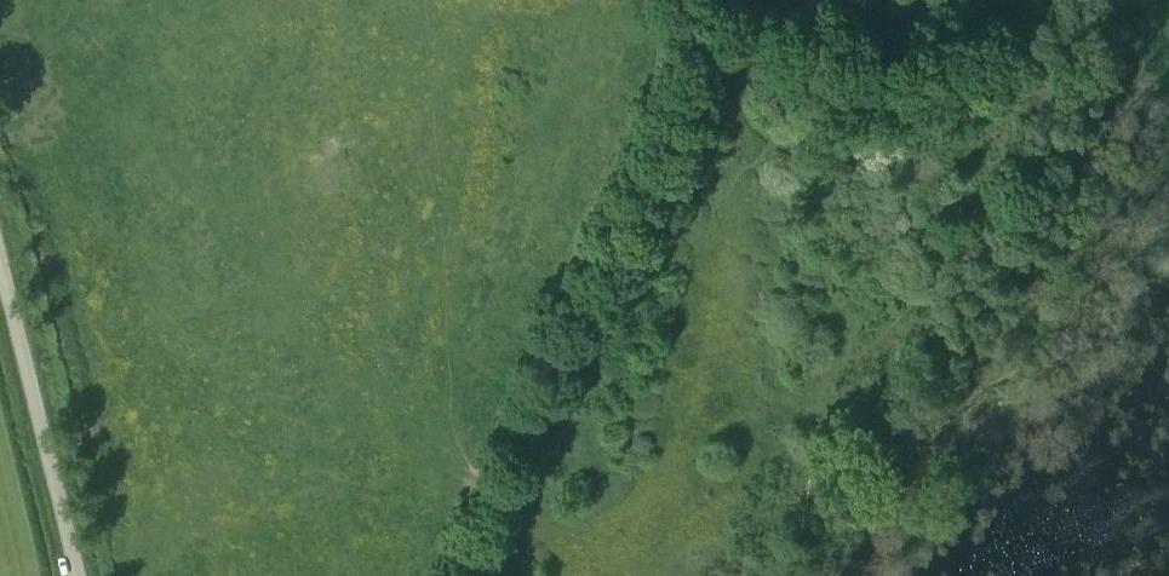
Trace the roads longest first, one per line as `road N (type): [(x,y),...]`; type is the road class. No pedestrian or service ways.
road 1 (unclassified): [(63,575),(65,551),(0,290)]

